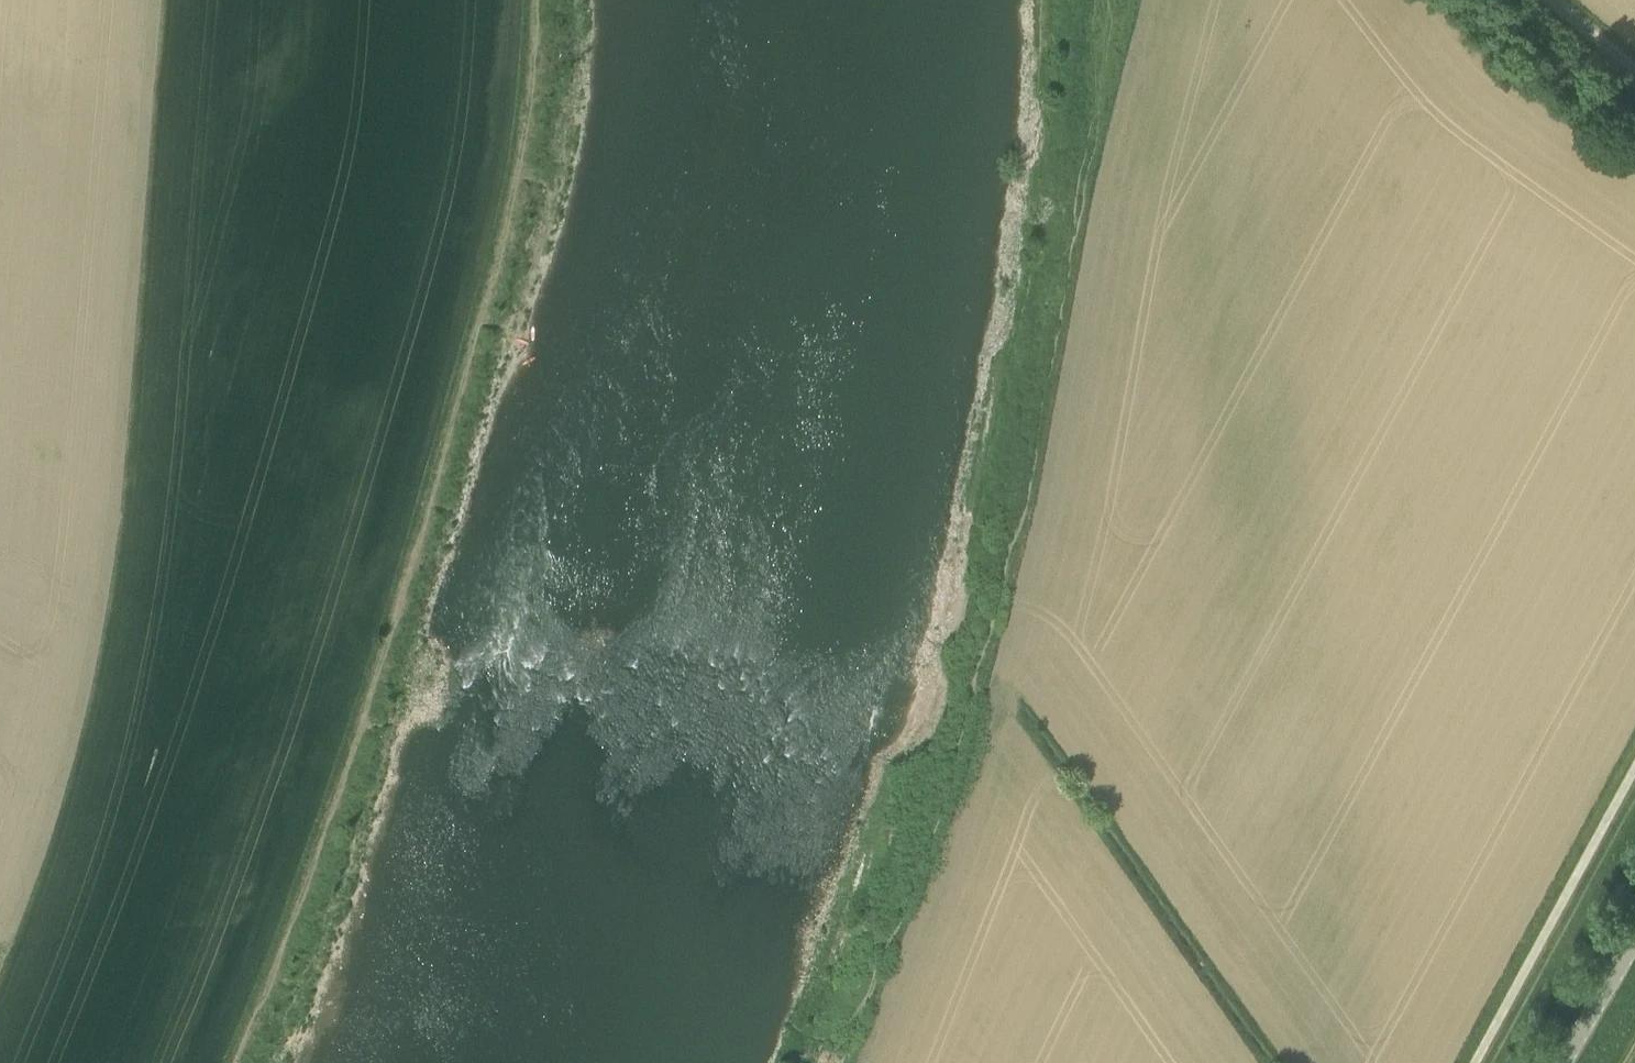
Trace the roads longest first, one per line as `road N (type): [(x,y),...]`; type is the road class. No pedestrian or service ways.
road 1 (track): [(234,1062),(326,821),(495,269),(532,0)]
road 2 (tertiary): [(1570,1062),(1634,949)]

